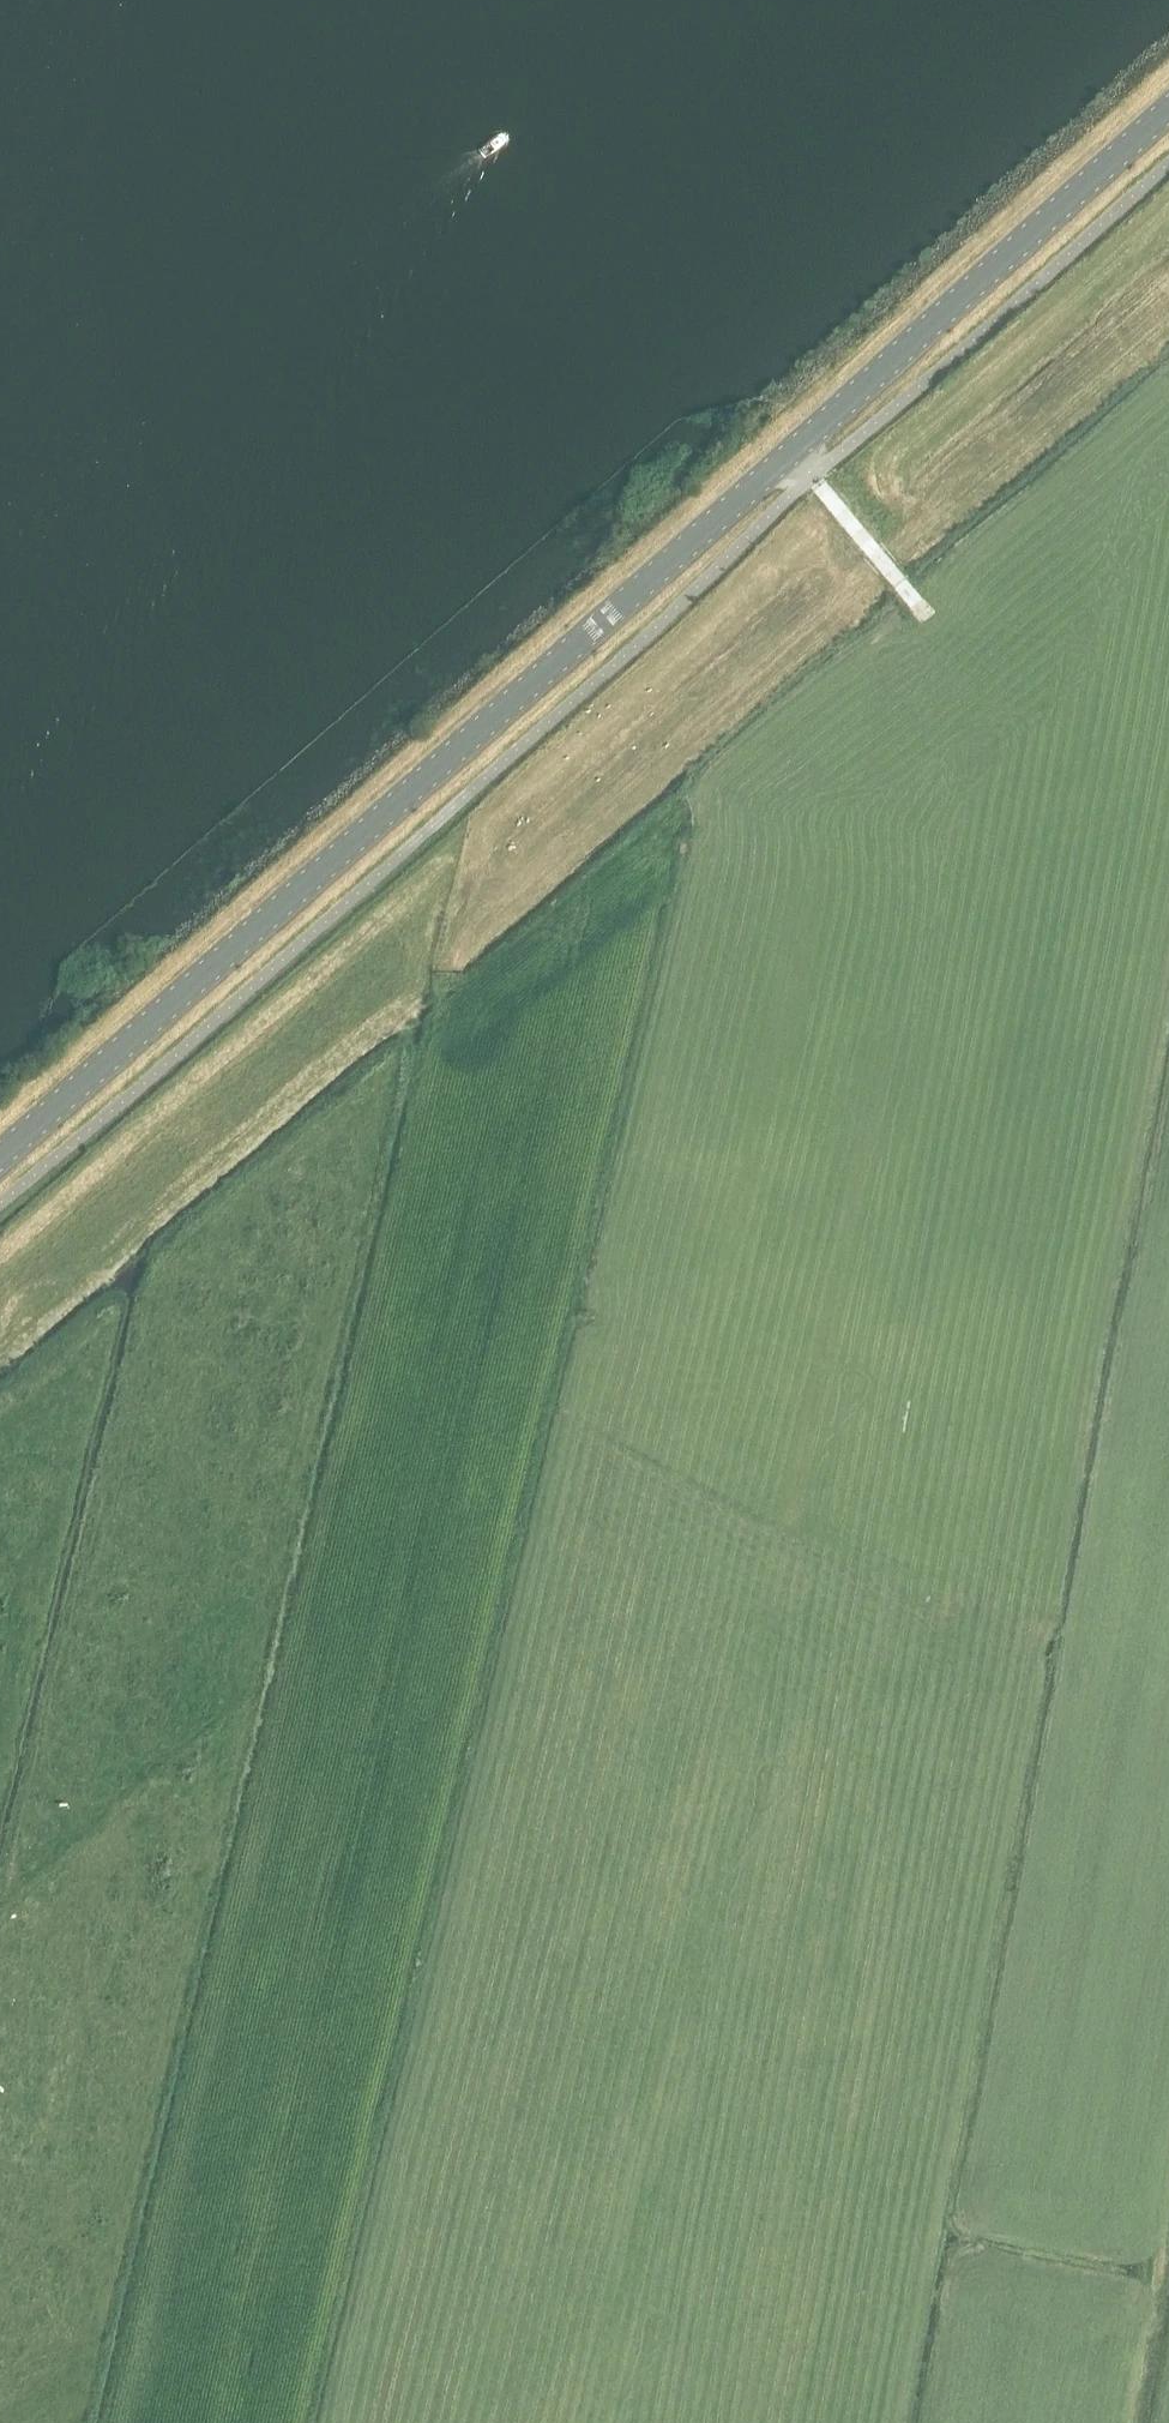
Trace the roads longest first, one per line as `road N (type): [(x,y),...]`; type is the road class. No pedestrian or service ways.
road 1 (secondary): [(0,1157),(1168,110)]

